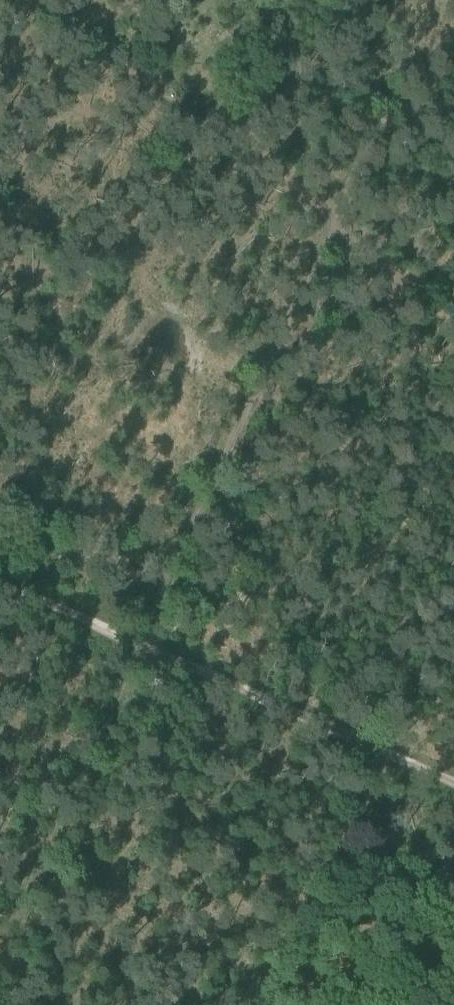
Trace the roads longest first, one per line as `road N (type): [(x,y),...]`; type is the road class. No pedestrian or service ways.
road 1 (track): [(0,956),(334,230)]
road 2 (track): [(0,581),(453,782)]
road 3 (track): [(438,0),(334,230)]

